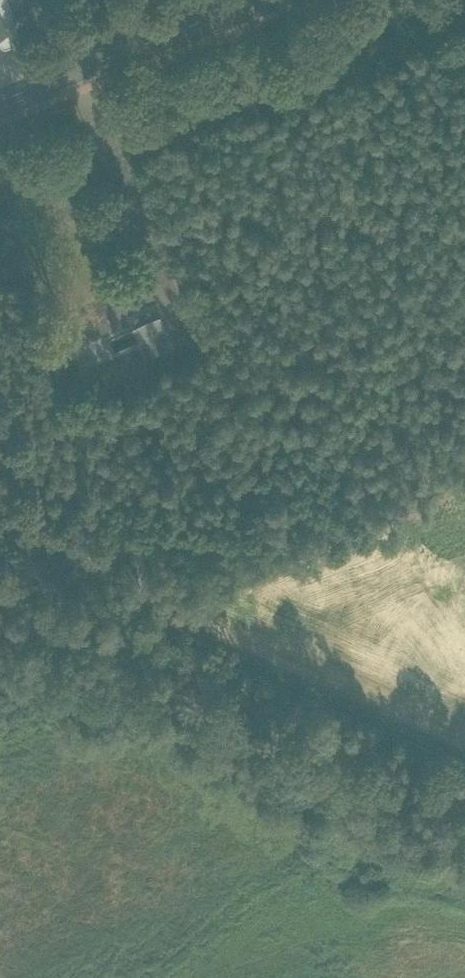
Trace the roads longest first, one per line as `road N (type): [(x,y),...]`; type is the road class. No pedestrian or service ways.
road 1 (secondary): [(251,0),(0,98)]

